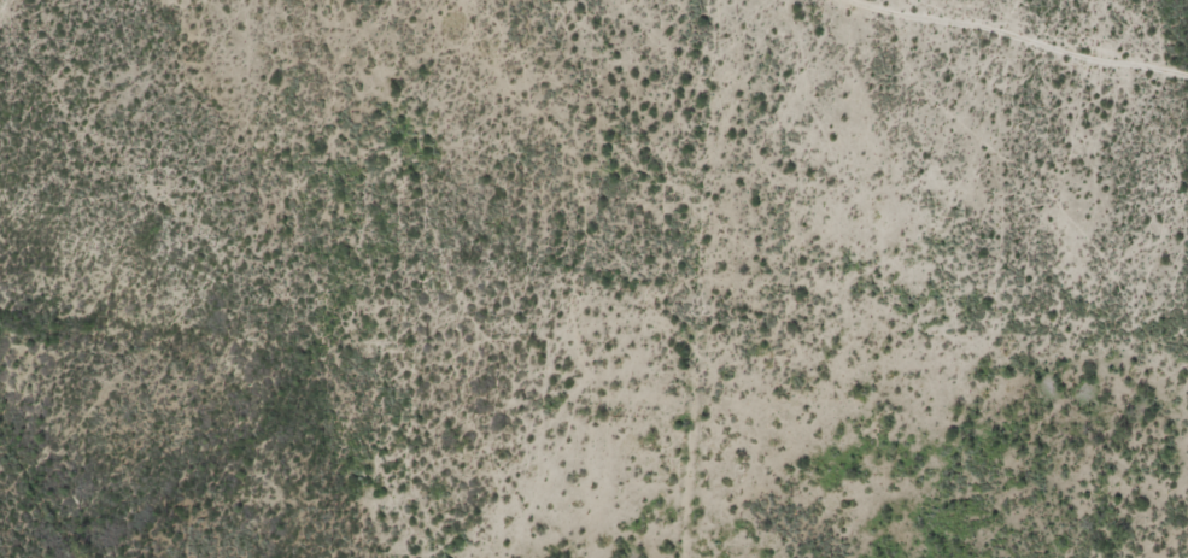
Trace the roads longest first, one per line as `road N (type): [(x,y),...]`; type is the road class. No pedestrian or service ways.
road 1 (track): [(884,0),(1187,75)]

